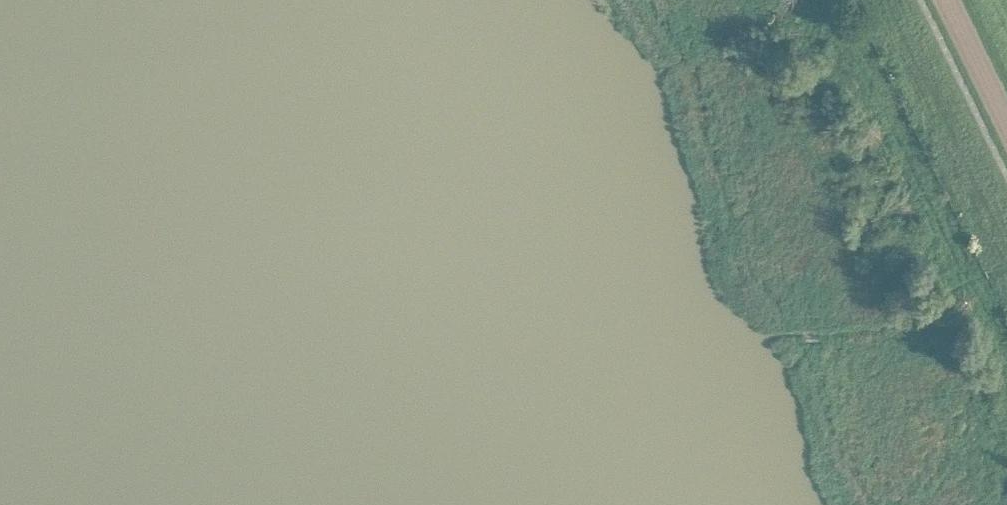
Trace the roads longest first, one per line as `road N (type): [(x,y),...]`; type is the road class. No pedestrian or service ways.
road 1 (tertiary): [(1006,135),(941,0)]

